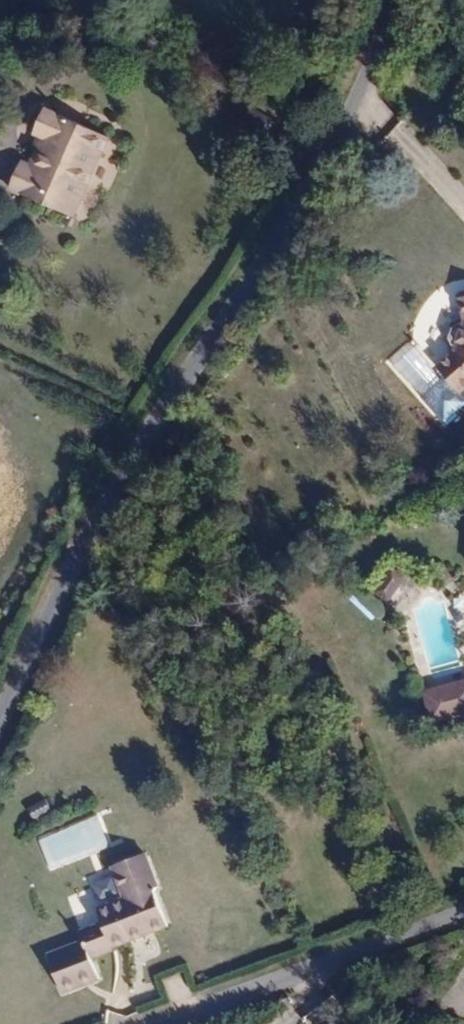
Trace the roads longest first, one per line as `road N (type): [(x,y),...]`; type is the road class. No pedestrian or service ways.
road 1 (residential): [(0,725),(102,518),(321,175),(400,0)]
road 2 (residential): [(463,888),(233,979),(92,1023)]

